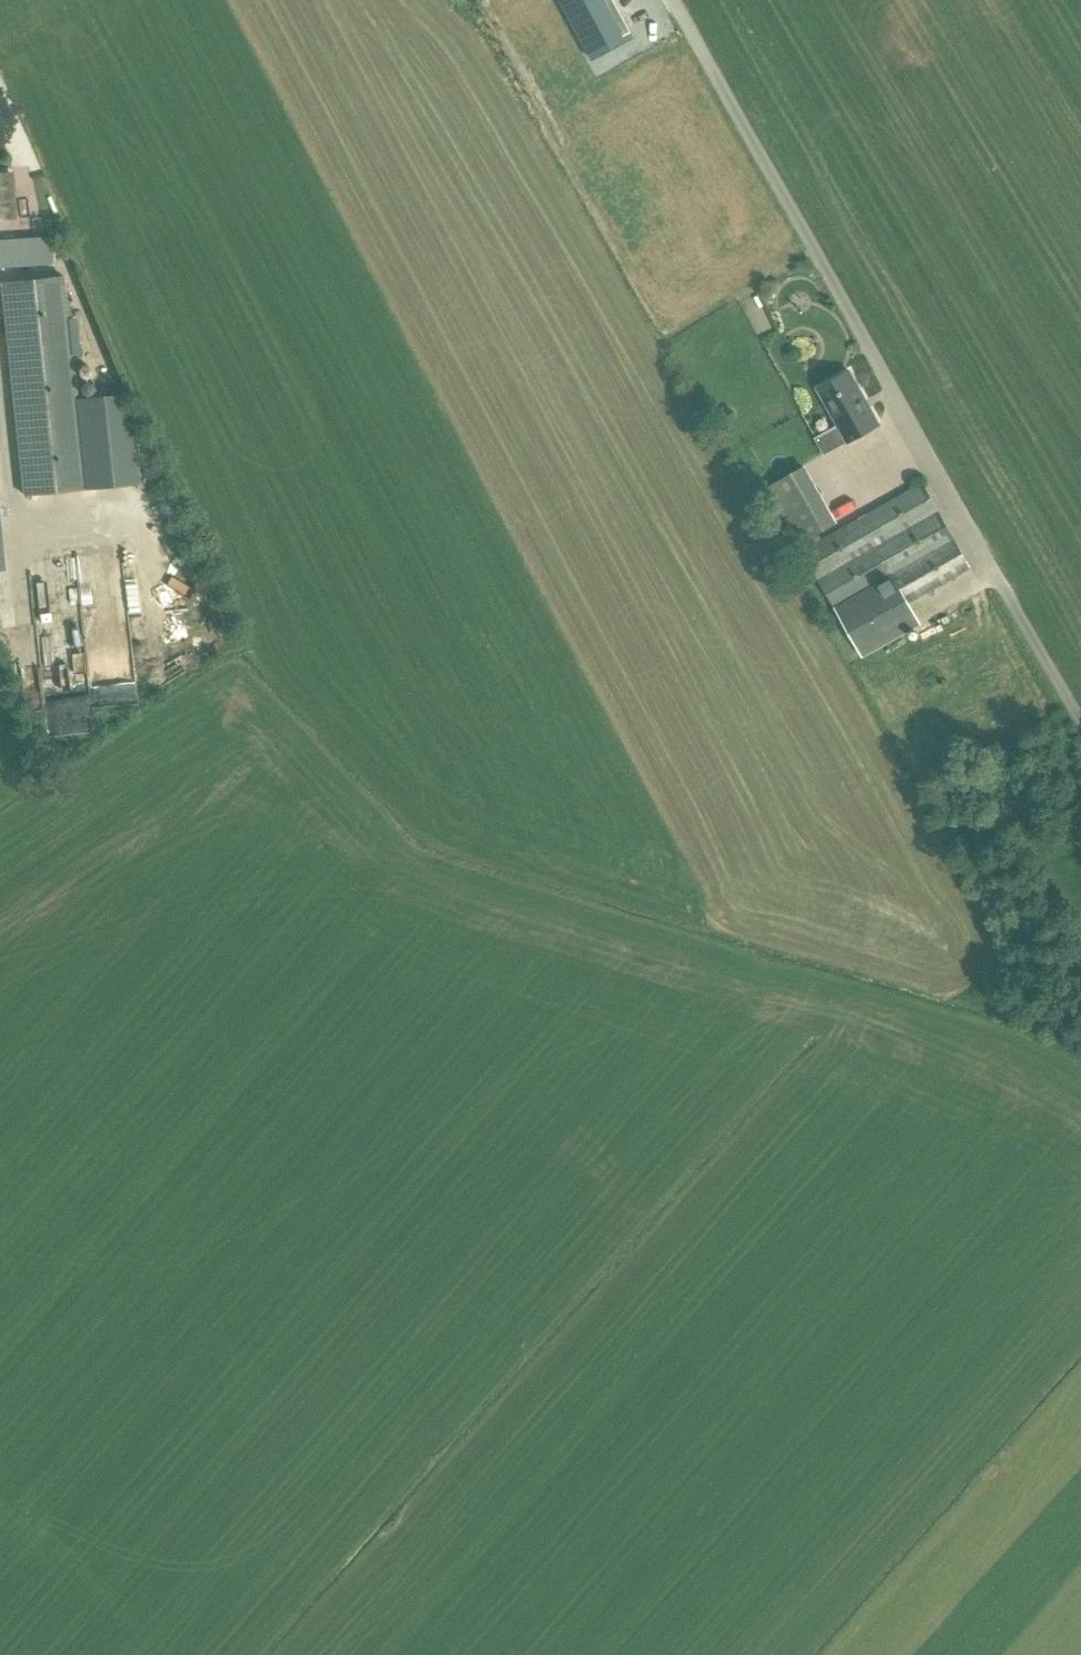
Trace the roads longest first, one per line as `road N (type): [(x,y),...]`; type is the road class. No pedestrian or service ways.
road 1 (unclassified): [(1080,719),(675,0)]

